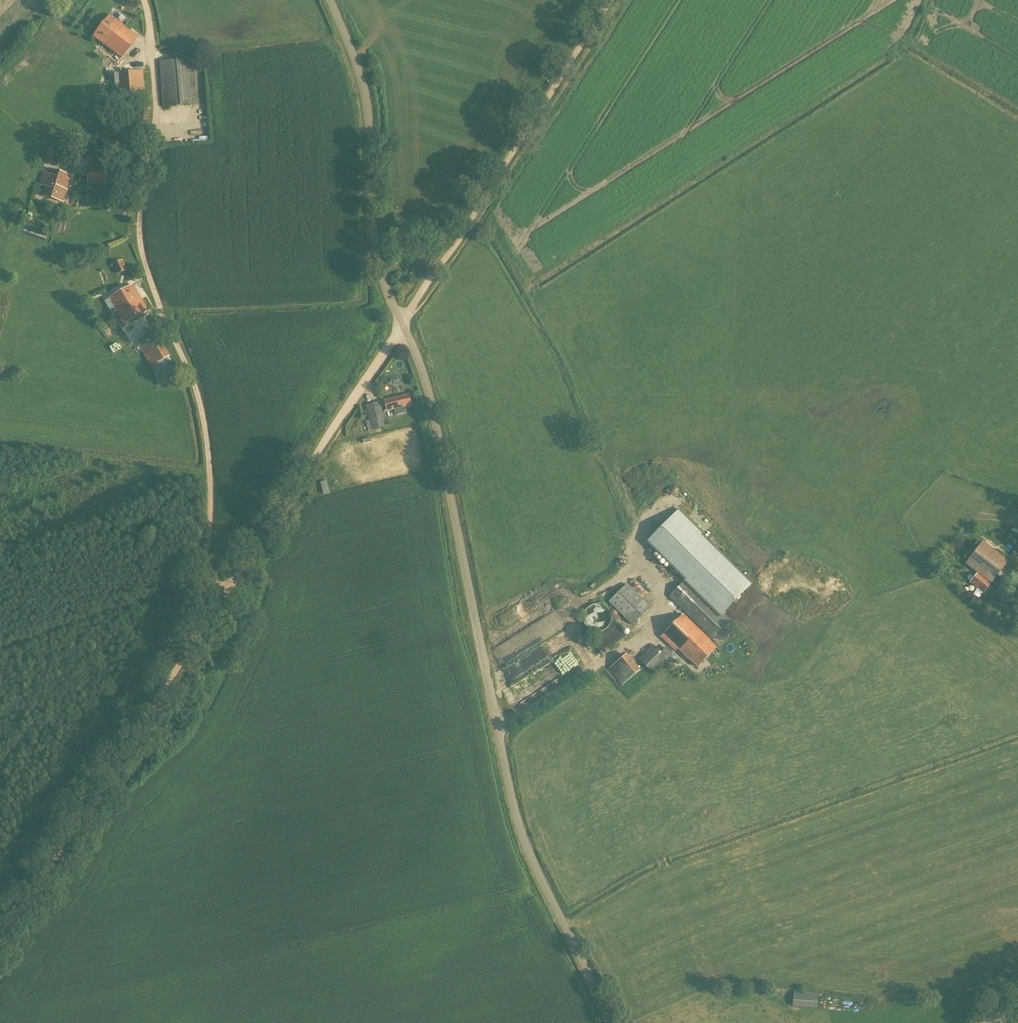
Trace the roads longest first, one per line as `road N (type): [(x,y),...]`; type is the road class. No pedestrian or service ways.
road 1 (unclassified): [(614,1022),(519,830),(431,401),(377,257),(361,79),(330,0)]
road 2 (track): [(611,0),(228,590)]
road 3 (track): [(228,590),(208,574),(200,407),(141,250),(157,110),(143,0)]
road 4 (track): [(228,590),(0,944)]
road 5 (track): [(223,587),(141,600),(0,649)]
road 6 (track): [(209,473),(0,448)]

